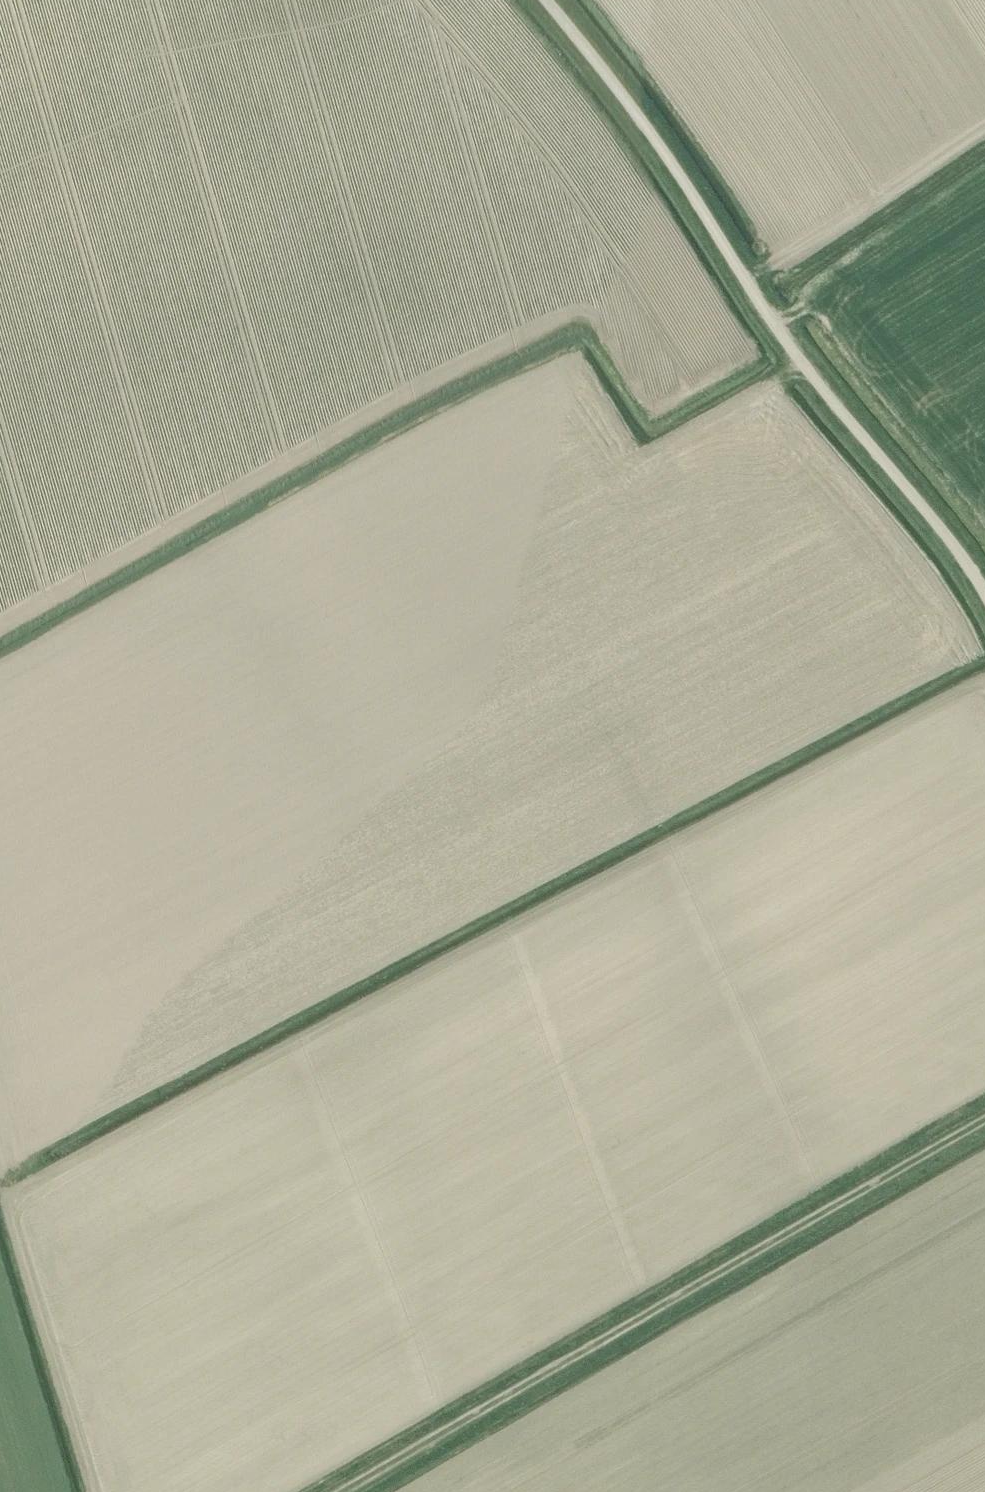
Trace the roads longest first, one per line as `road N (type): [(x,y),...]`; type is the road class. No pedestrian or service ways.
road 1 (unclassified): [(984,595),(786,342),(658,144),(547,0)]
road 2 (track): [(984,1121),(352,1491)]

